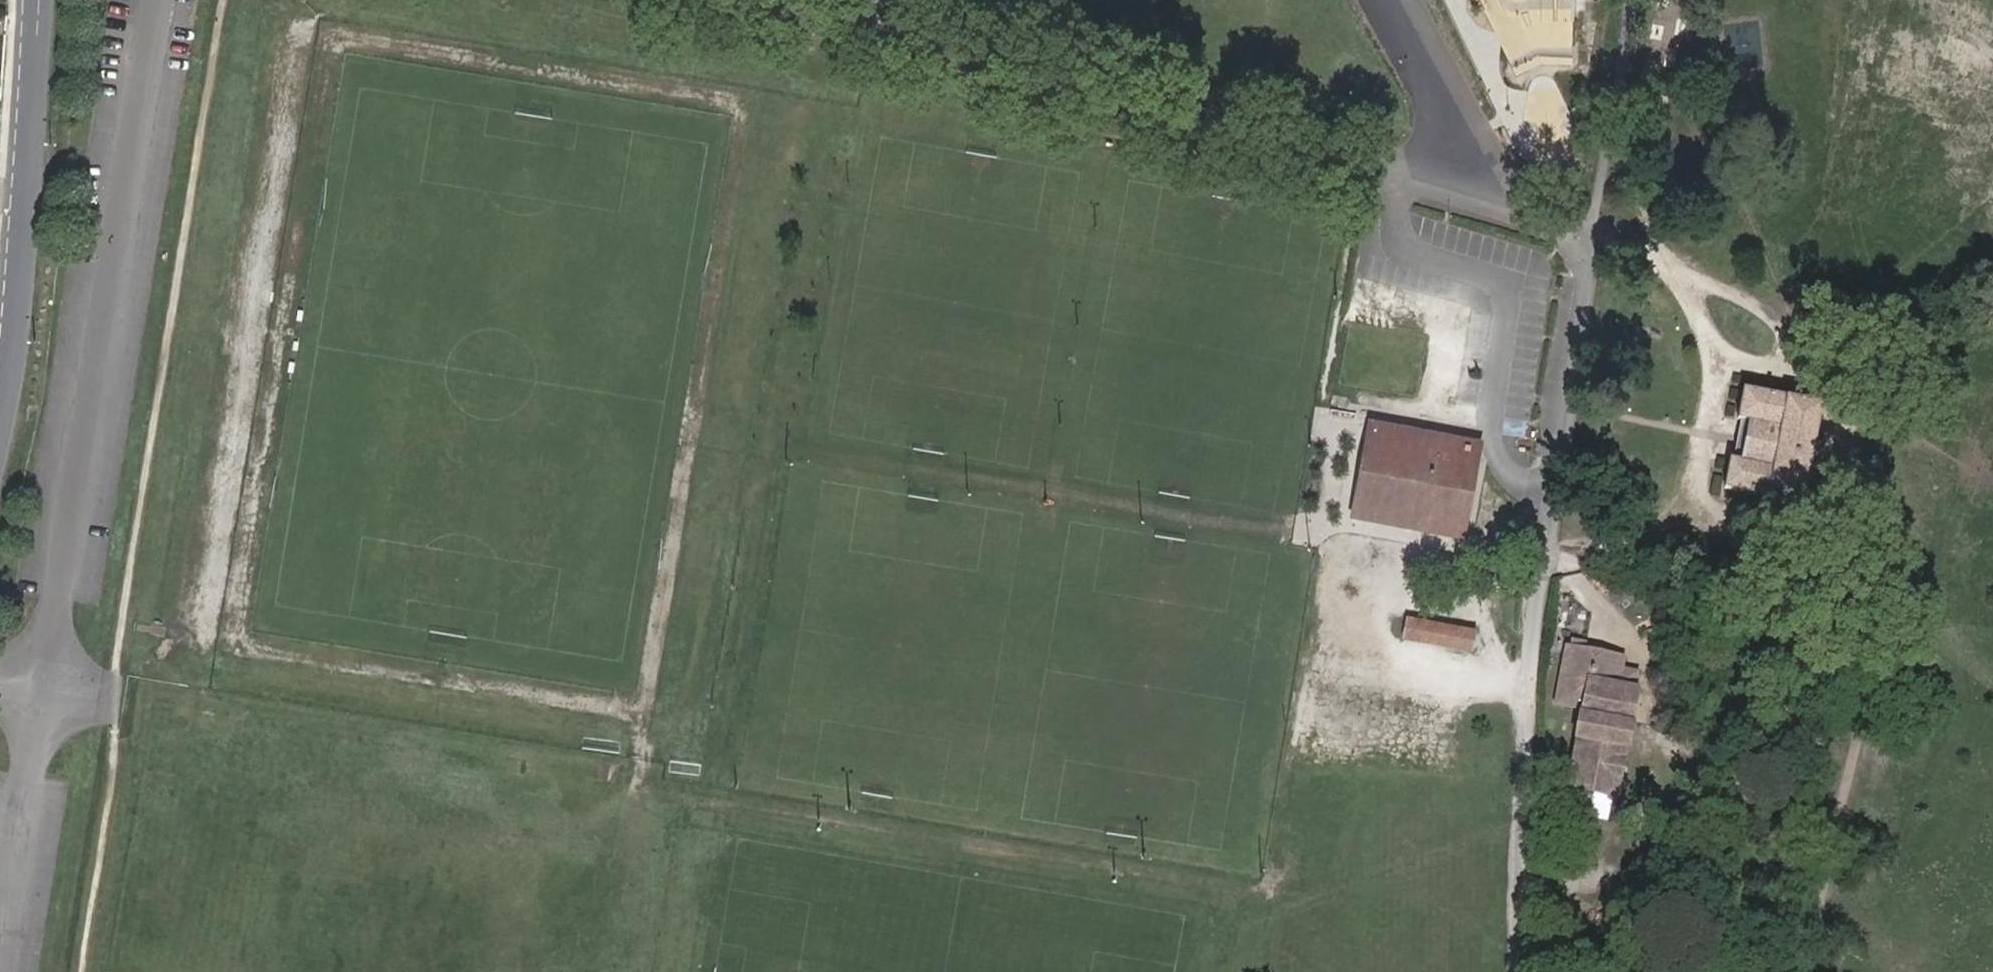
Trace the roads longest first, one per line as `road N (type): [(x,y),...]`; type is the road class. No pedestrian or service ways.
road 1 (residential): [(1555,493),(1593,223),(1409,164),(825,15)]
road 2 (tertiary): [(38,0),(15,340),(0,431)]
road 3 (track): [(1518,971),(1525,713),(1546,561)]

